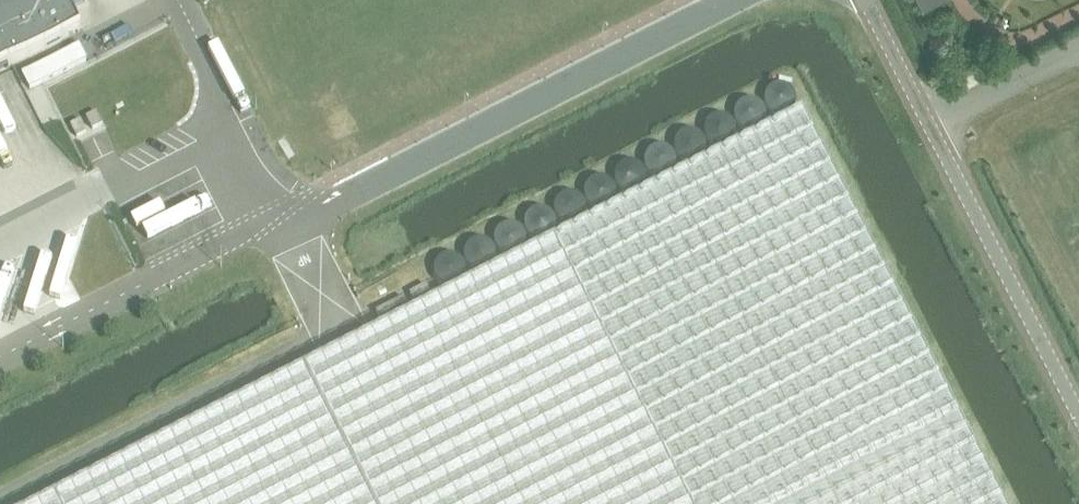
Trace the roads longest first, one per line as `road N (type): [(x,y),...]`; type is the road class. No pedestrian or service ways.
road 1 (unclassified): [(1078,416),(863,0)]

